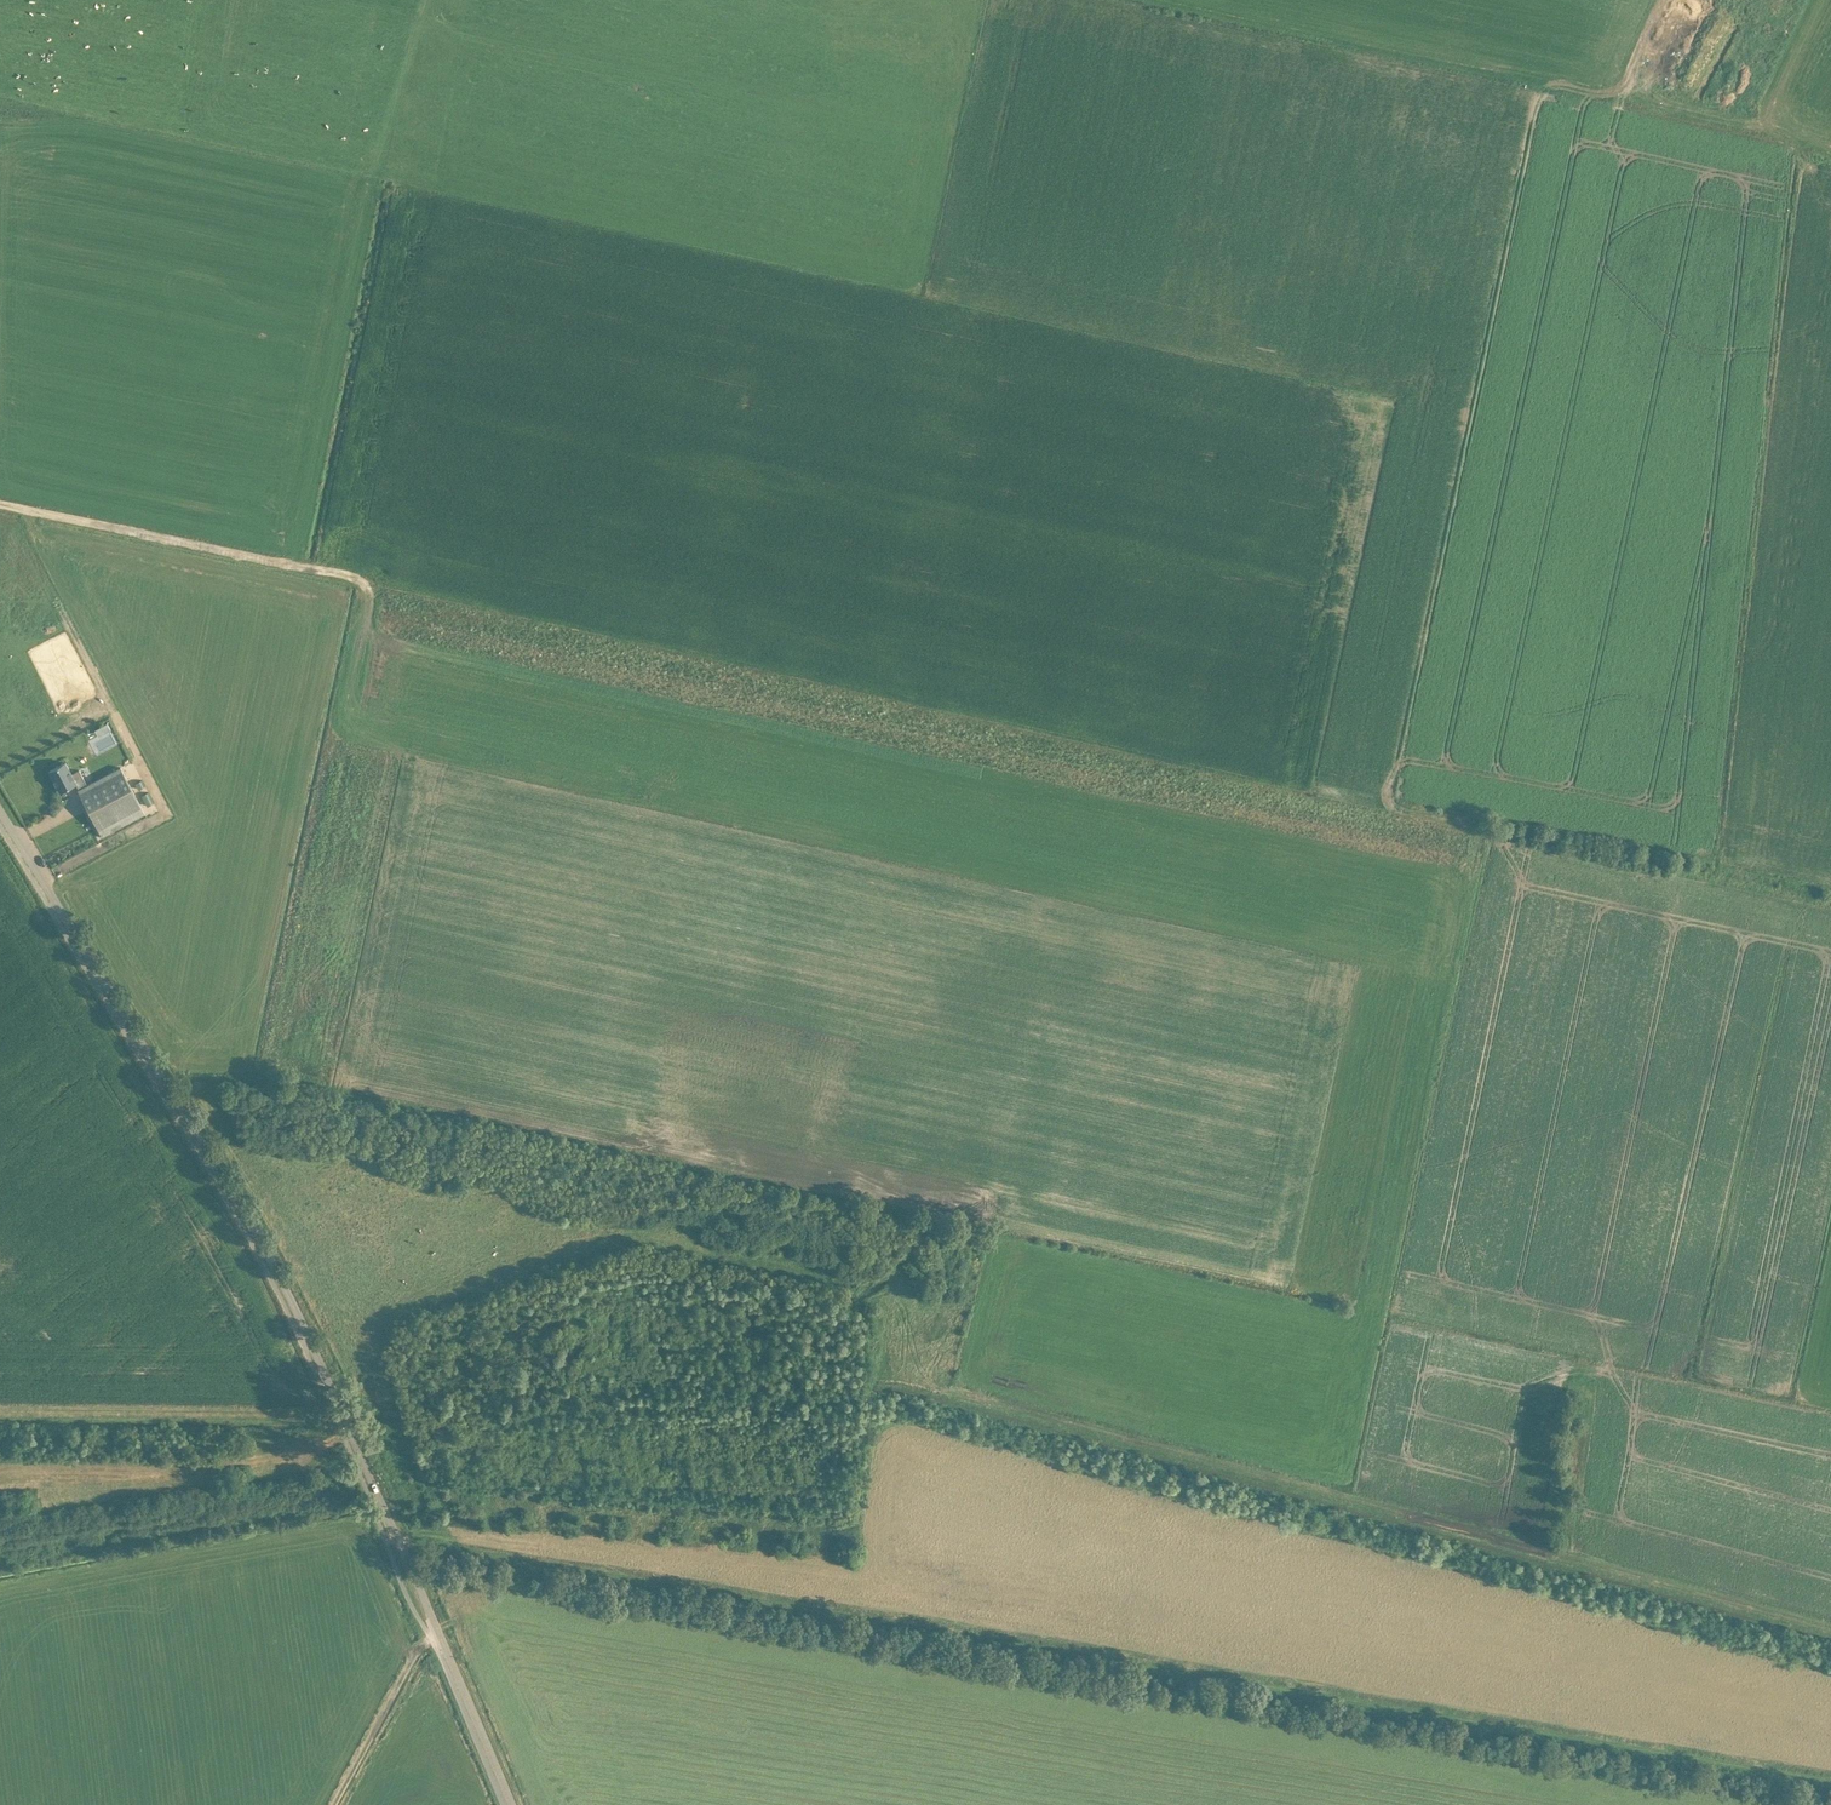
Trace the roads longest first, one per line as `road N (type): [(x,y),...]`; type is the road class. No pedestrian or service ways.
road 1 (unclassified): [(512,1804),(283,1285),(0,812)]
road 2 (track): [(0,504),(366,581)]
road 3 (track): [(431,1638),(334,1804)]

